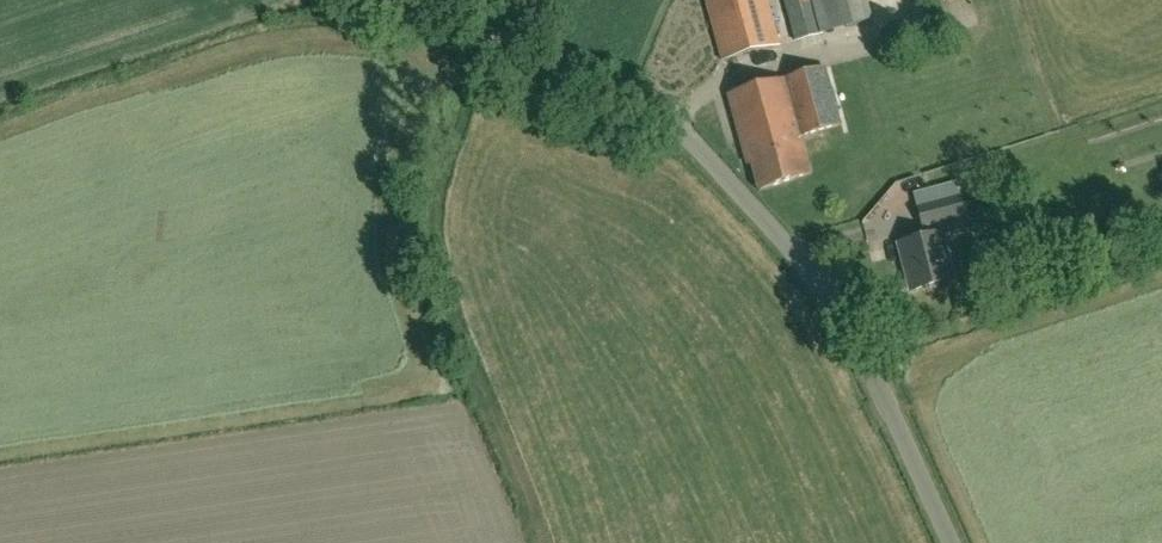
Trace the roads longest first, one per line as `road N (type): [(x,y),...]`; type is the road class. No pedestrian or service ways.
road 1 (unclassified): [(950,542),(863,344),(736,182),(650,114),(505,53),(417,0)]
road 2 (track): [(541,542),(452,307),(434,214),(452,134),(505,53)]

